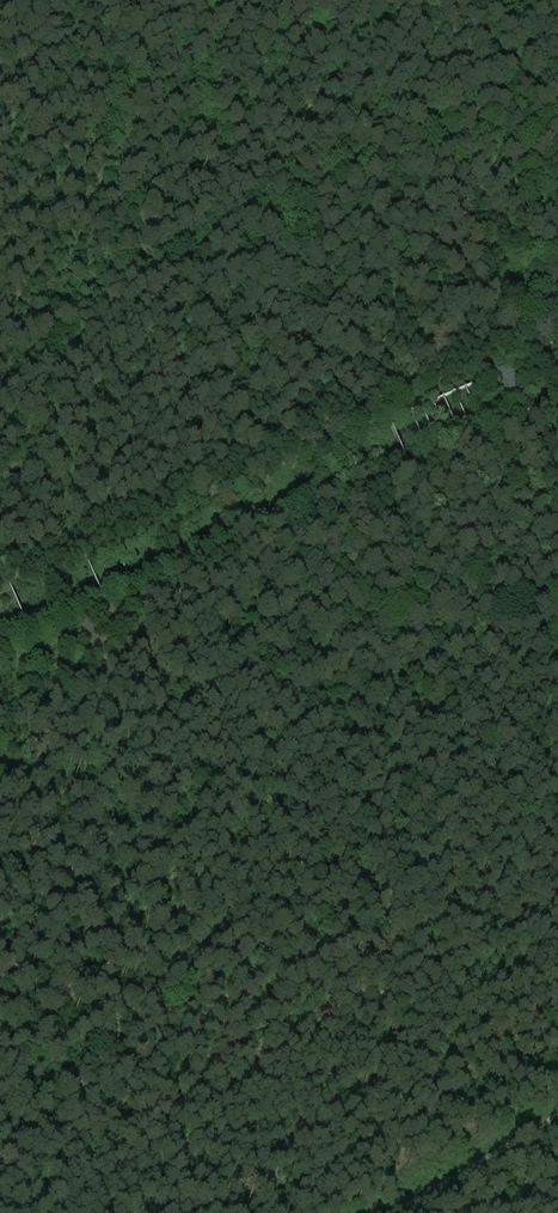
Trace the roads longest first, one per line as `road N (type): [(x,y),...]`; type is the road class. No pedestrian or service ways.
road 1 (track): [(557,1113),(379,1212)]

